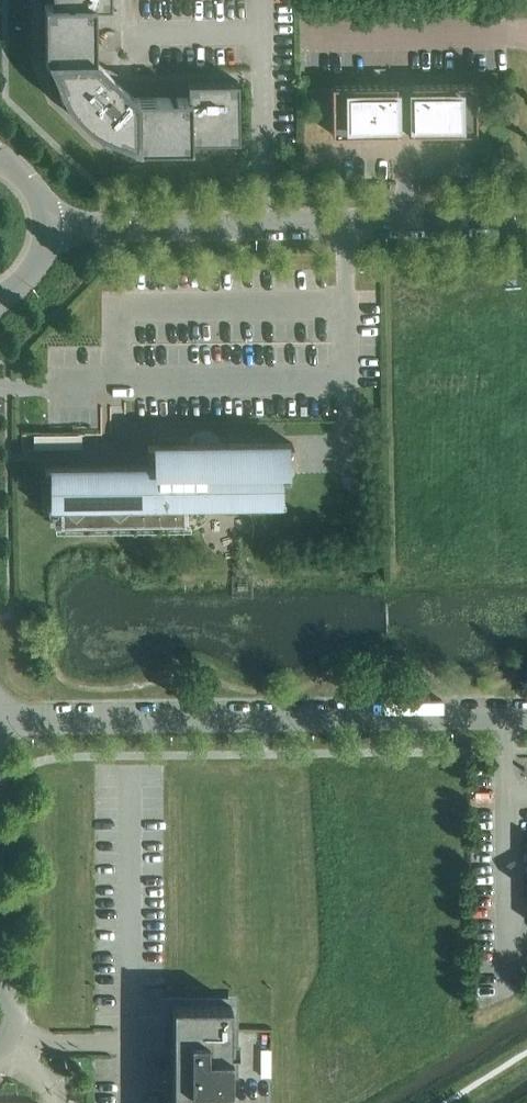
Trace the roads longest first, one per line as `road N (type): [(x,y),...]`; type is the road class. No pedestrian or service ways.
road 1 (unclassified): [(526,712),(0,718)]
road 2 (unclassified): [(41,225),(526,218)]

